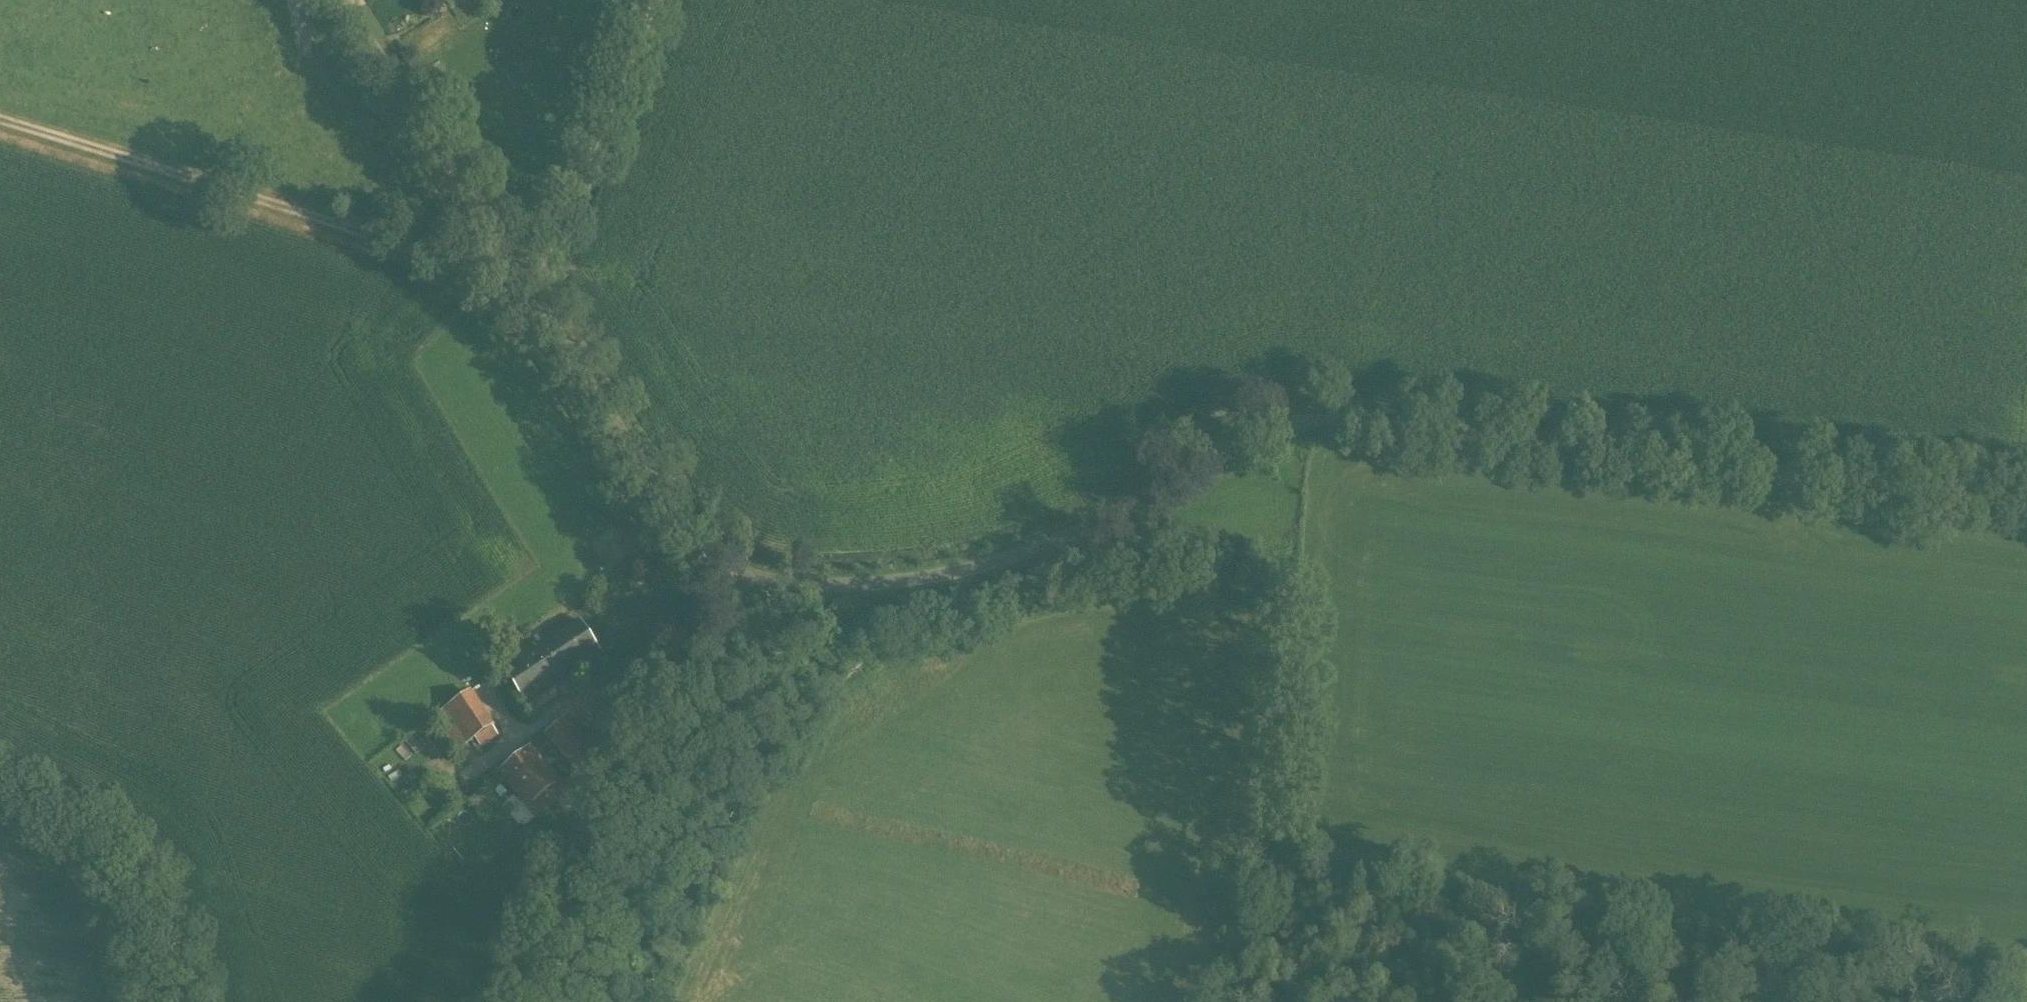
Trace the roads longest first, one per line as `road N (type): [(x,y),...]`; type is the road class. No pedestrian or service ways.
road 1 (tertiary): [(2026,503),(1326,420),(1279,424),(1229,443),(1096,521),(1006,560),(872,582),(779,581),(733,571)]
road 2 (unclassified): [(733,571),(695,542),(675,515),(330,0)]
road 3 (track): [(521,287),(434,245),(0,107)]
road 4 (track): [(733,571),(546,1001)]
road 5 (track): [(521,287),(648,0)]

